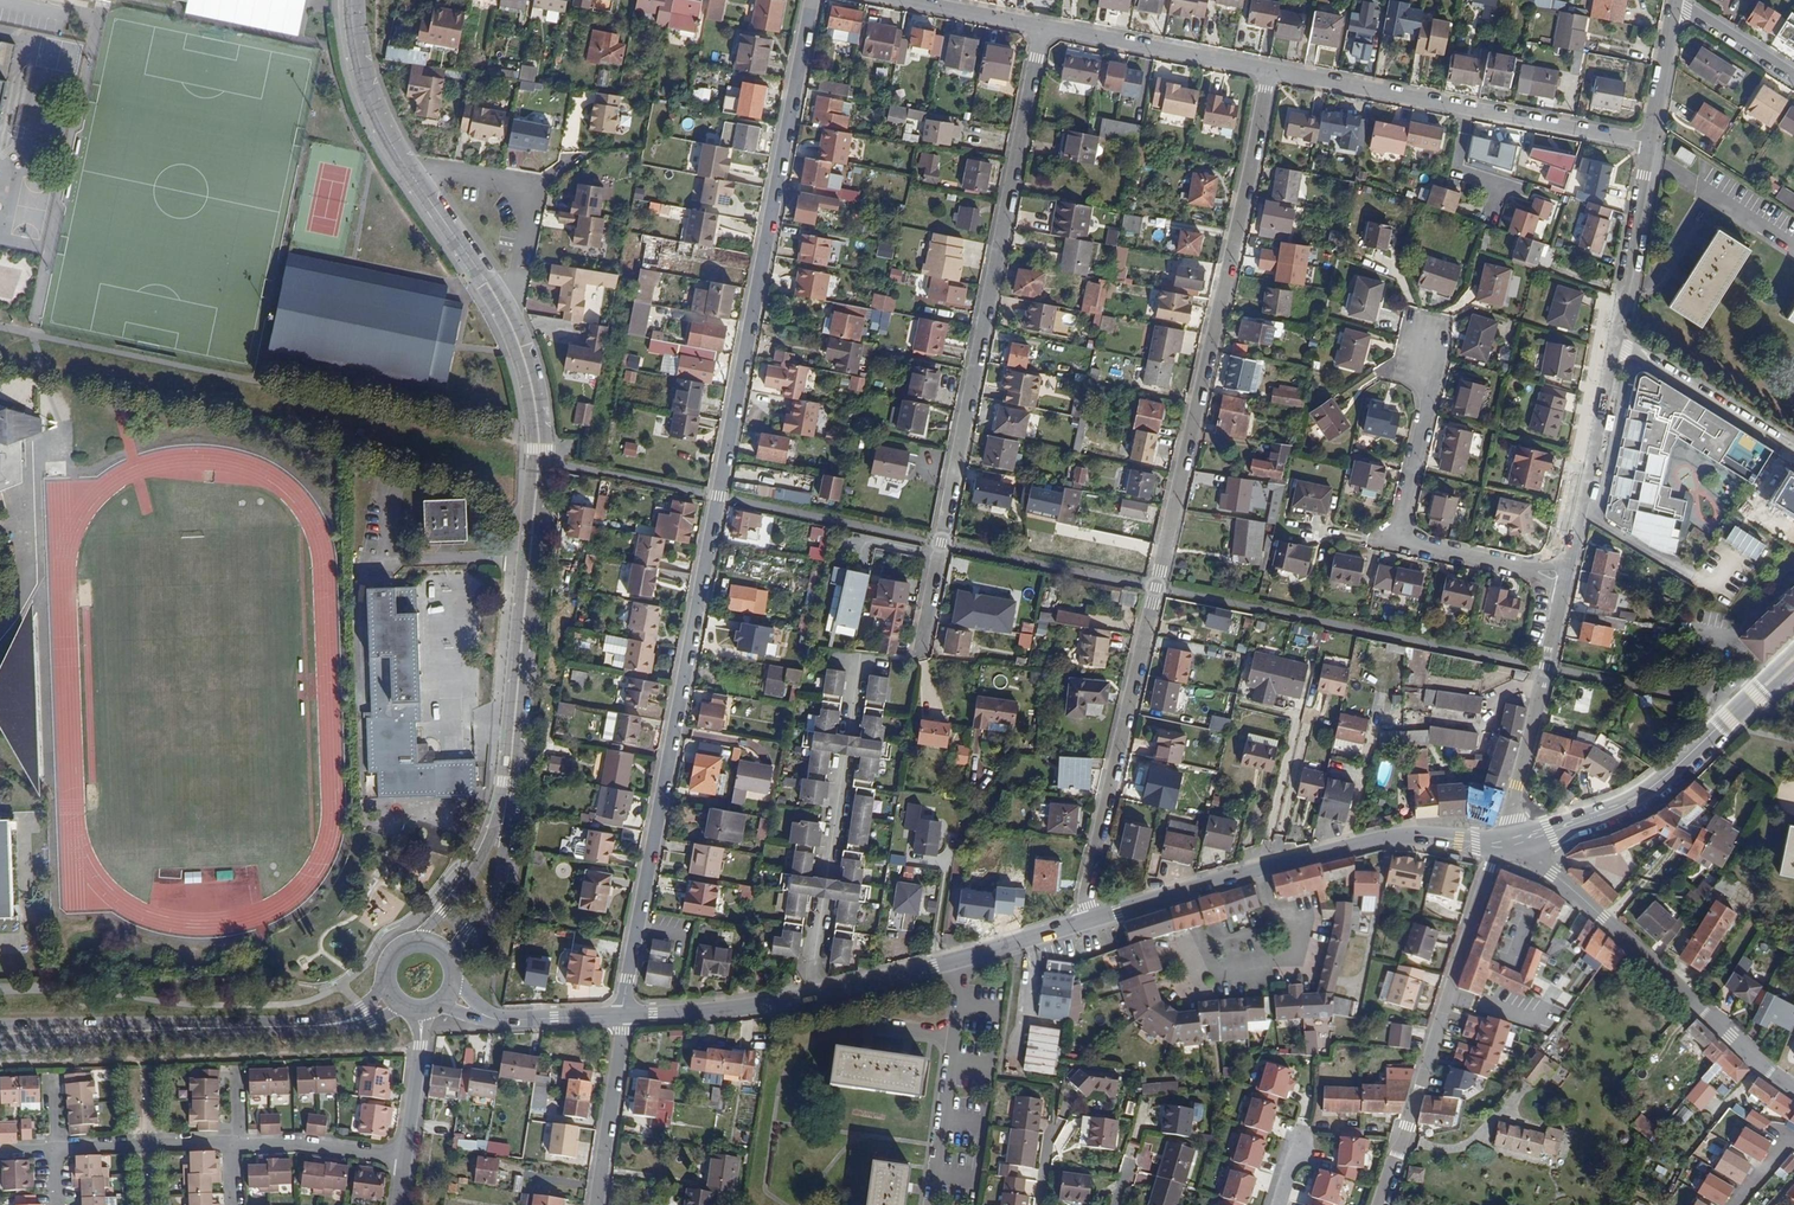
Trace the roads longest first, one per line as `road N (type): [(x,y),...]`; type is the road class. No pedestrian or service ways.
road 1 (residential): [(811,0),(624,1016)]
road 2 (residential): [(1091,921),(1085,906),(1267,71)]
road 3 (residential): [(1040,27),(920,650)]
road 4 (tertiary): [(1091,921),(1358,844),(1507,840)]
road 5 (residential): [(1384,1204),(1489,868),(1507,840)]
road 6 (residential): [(1507,840),(1793,1090)]
road 7 (residential): [(1564,578),(1403,543),(1400,515),(1426,406),(1422,346)]
road 8 (residential): [(519,674),(537,448),(535,406),(511,318)]
road 9 (tertiary): [(1507,840),(1572,827),(1642,798),(1793,660)]
road 10 (residential): [(810,995),(859,664)]
road 11 (residential): [(1564,578),(1507,840)]
road 12 (residential): [(511,318),(533,191),(527,184),(412,166)]
road 13 (residential): [(961,959),(928,1204)]
road 14 (residential): [(1613,339),(1564,578)]
road 15 (residential): [(1040,27),(1267,71)]
road 16 (residential): [(1613,339),(1793,452)]
road 17 (residential): [(1267,71),(1469,111)]
road 18 (residential): [(1647,146),(1613,339)]
road 19 (tertiary): [(0,1040),(190,1028)]
road 20 (tertiary): [(190,1028),(0,1021)]
road 21 (residential): [(624,1016),(596,1204)]
road 22 (residential): [(509,780),(482,855),(414,939)]
road 23 (tertiary): [(624,1016),(702,1014),(810,995)]
road 24 (residential): [(1469,111),(1647,146)]
road 25 (residential): [(511,318),(412,166)]
road 26 (residential): [(412,166),(369,95),(351,0)]
road 27 (residential): [(60,1151),(235,1146)]
road 28 (residential): [(235,1146),(403,1160)]
road 29 (tertiary): [(810,995),(961,959)]
road 30 (residential): [(403,1160),(422,1014)]
road 31 (residential): [(1672,7),(1647,146)]
road 32 (residential): [(902,0),(1040,27)]
road 33 (residential): [(1793,78),(1672,7)]
road 34 (tertiary): [(961,959),(1091,921)]
road 35 (tertiary): [(492,1020),(624,1016)]
road 36 (tertiary): [(190,1028),(311,1026)]

